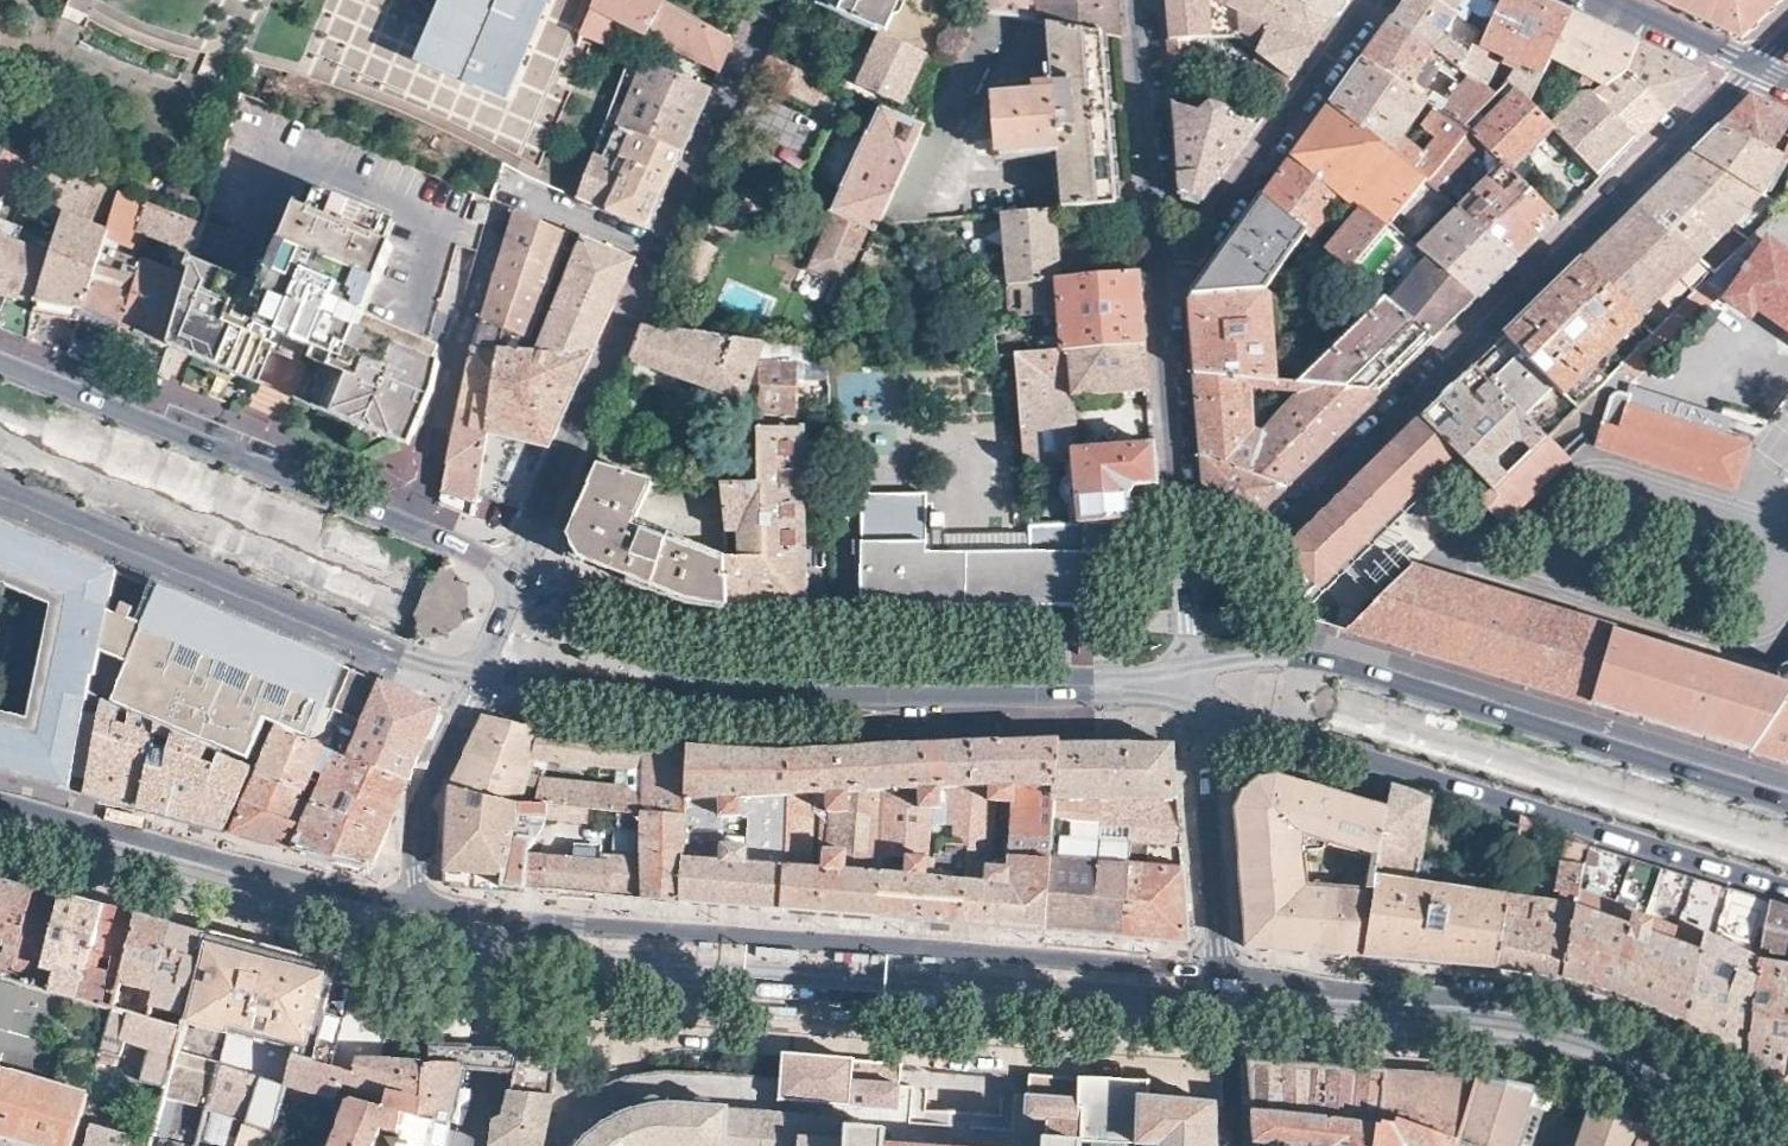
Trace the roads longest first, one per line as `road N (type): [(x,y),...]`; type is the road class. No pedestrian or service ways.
road 1 (residential): [(1787,1140),(1712,1078),(1600,1024),(1529,1005),(1231,973),(1204,711)]
road 2 (residential): [(1190,548),(1231,571),(1251,561),(1757,62)]
road 3 (secondary): [(476,673),(709,700),(1123,702),(1204,711)]
road 4 (secondary): [(1194,667),(726,671),(654,660),(570,633),(517,585)]
road 5 (residential): [(517,585),(781,0)]
road 6 (secondary): [(1787,802),(1331,662),(1262,657),(1194,667)]
road 7 (secondary): [(1204,711),(1787,888)]
road 8 (secondary): [(517,585),(480,555),(424,530),(0,360)]
road 9 (secondary): [(0,482),(409,654),(476,673)]
road 10 (residential): [(1172,272),(1372,0)]
road 11 (residential): [(1172,272),(1190,548)]
road 12 (residential): [(1144,0),(1172,272)]
road 13 (residential): [(1624,0),(1757,62)]

